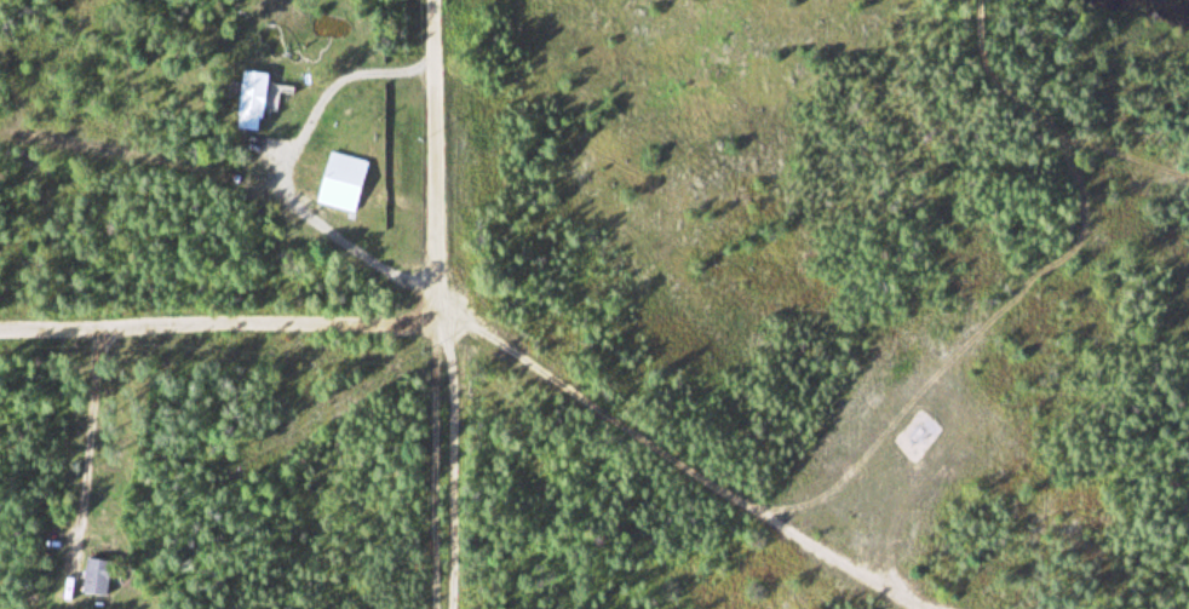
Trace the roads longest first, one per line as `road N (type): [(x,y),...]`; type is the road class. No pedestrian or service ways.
road 1 (track): [(447,312),(928,608)]
road 2 (track): [(0,133),(280,191),(447,312)]
road 3 (residential): [(447,312),(410,321),(0,329)]
road 4 (residential): [(447,312),(447,0)]
road 5 (track): [(441,608),(447,312)]
road 6 (track): [(986,0),(989,64),(1090,139),(1188,177)]

